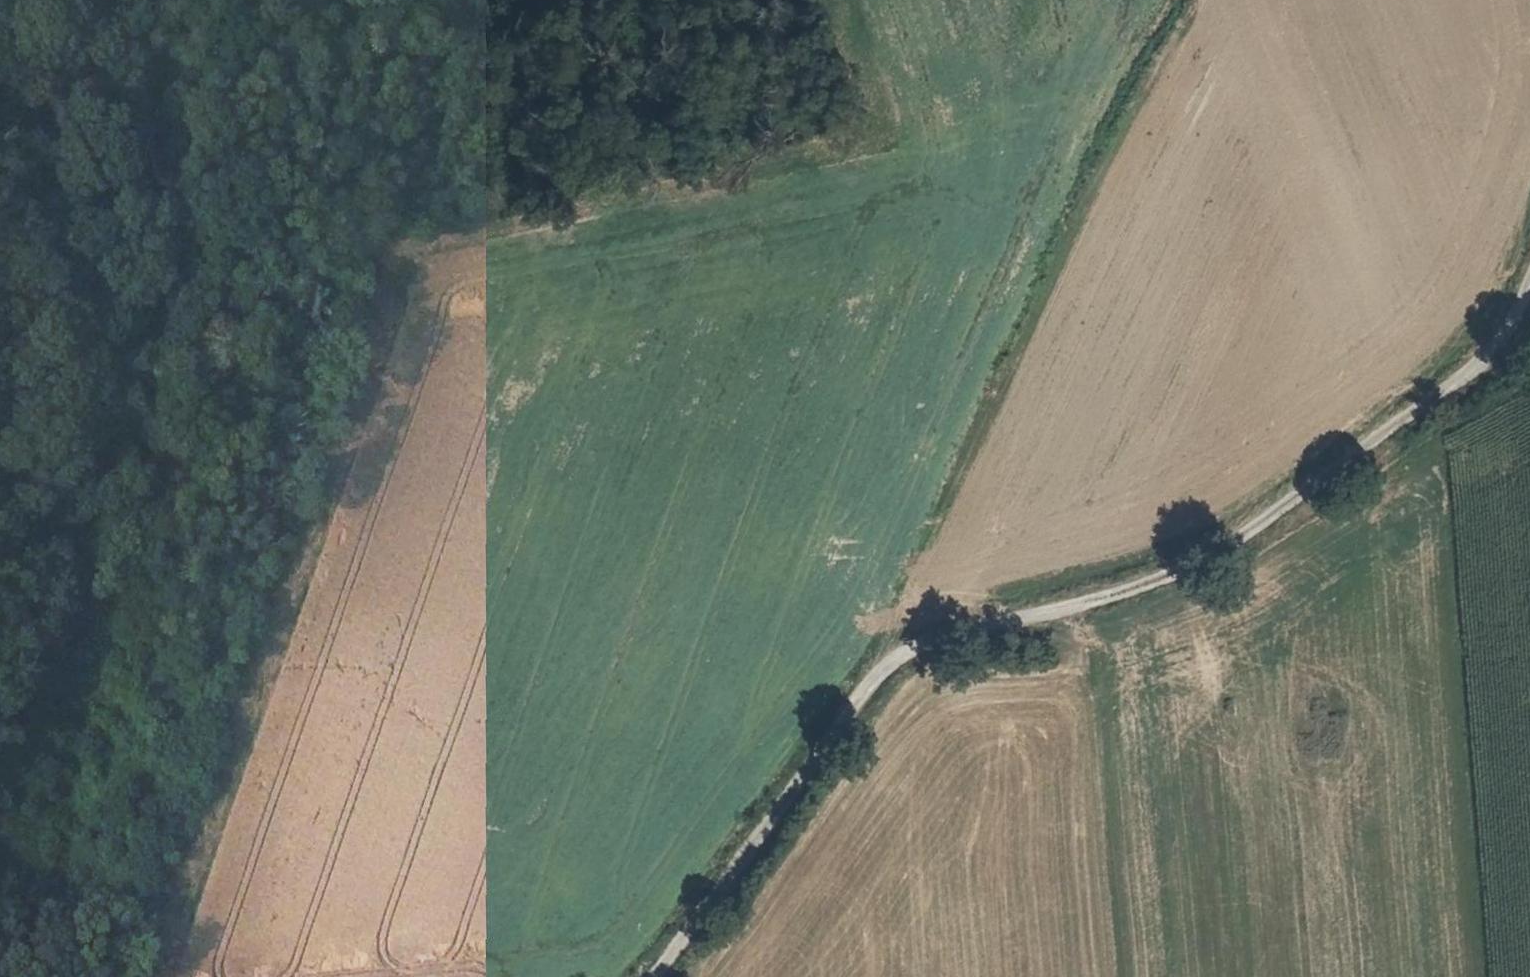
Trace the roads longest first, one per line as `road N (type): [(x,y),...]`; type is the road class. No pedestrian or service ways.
road 1 (track): [(1529,280),(1478,364),(1252,532),(1104,594),(897,656),(861,689),(647,976)]

